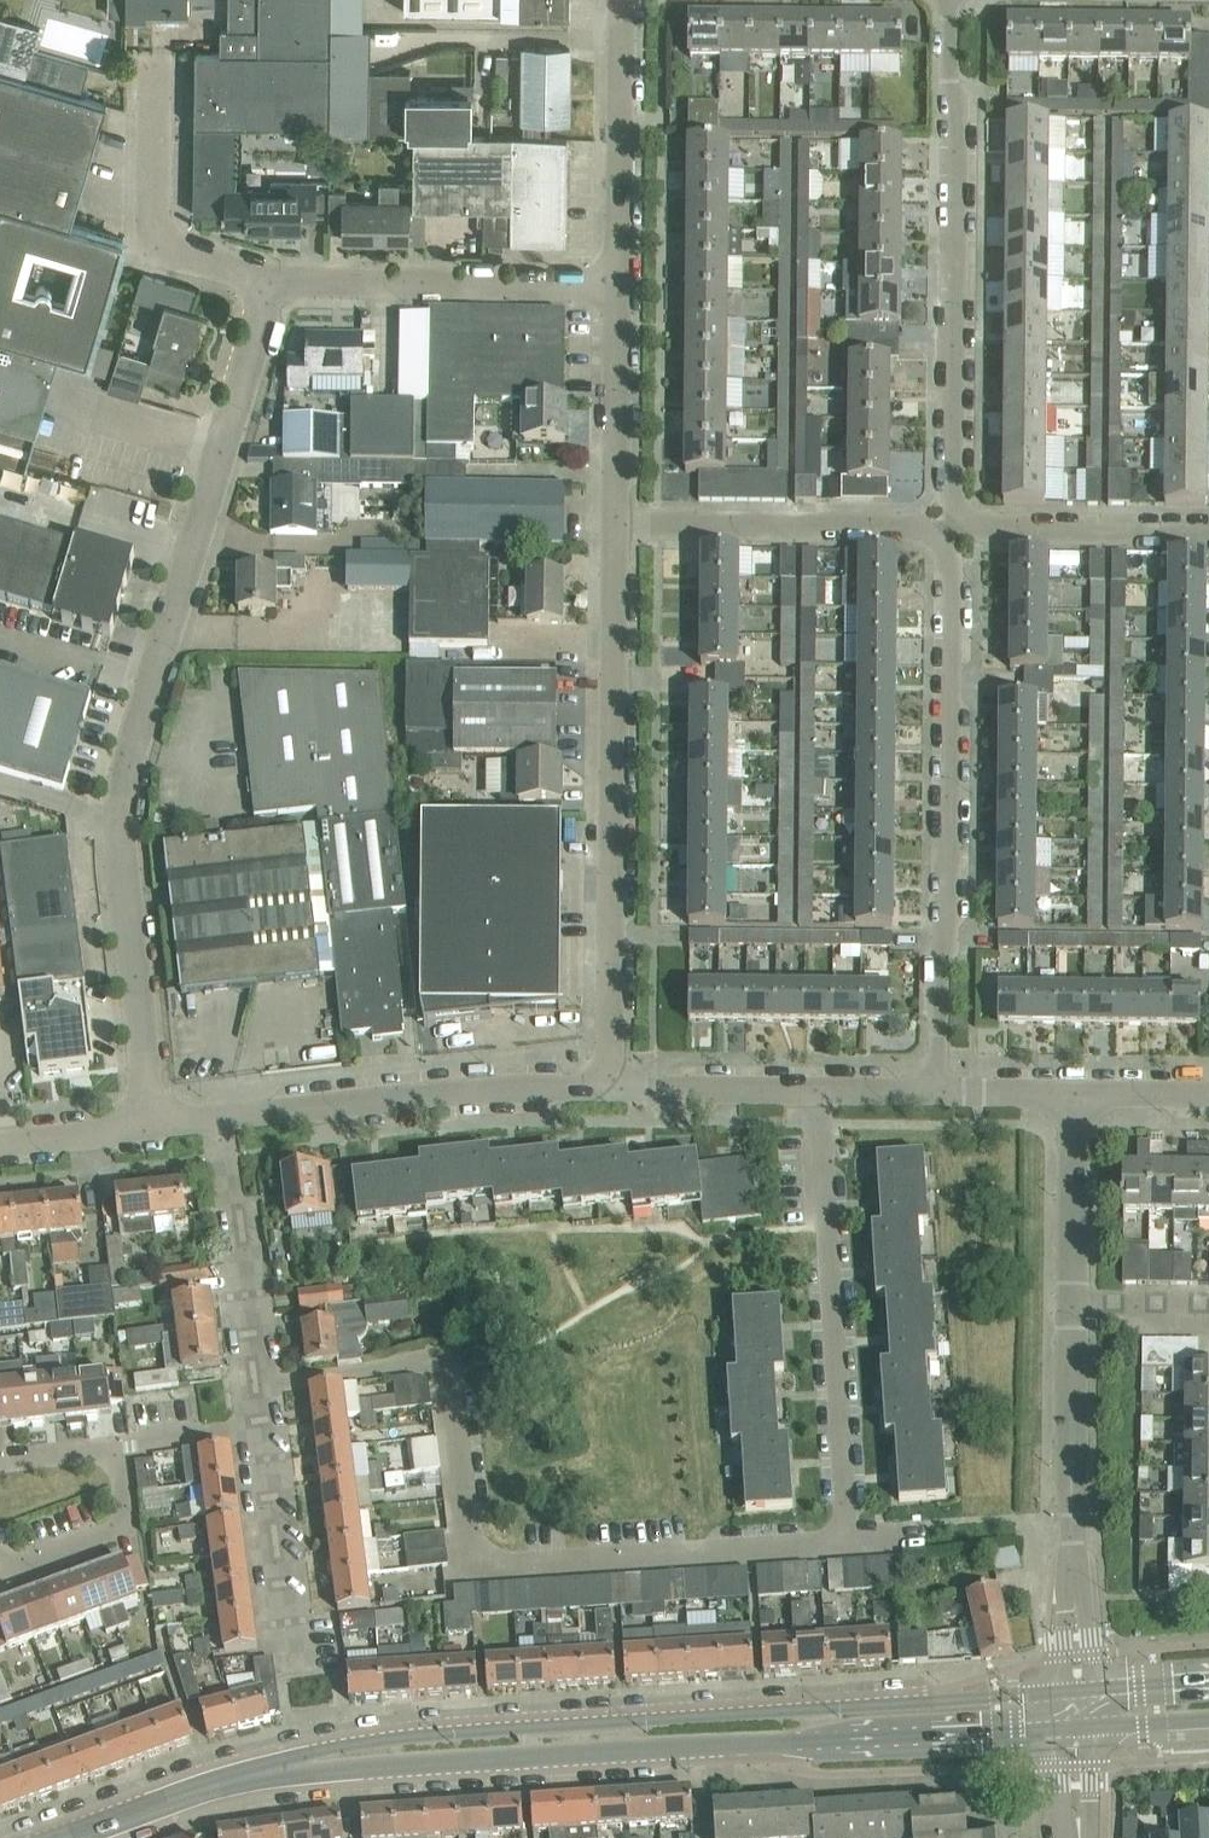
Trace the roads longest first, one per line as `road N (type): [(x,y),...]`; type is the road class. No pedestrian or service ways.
road 1 (unclassified): [(153,1126),(120,843),(125,771),(274,279)]
road 2 (tertiary): [(1076,1690),(757,1712),(307,1758)]
road 3 (tertiary): [(307,1758),(436,1766),(1076,1728)]
road 4 (residential): [(844,1543),(476,1567),(448,1360),(258,1378)]
road 5 (residential): [(958,1094),(963,525)]
road 6 (unclassified): [(600,1080),(612,1049),(617,522)]
road 7 (residential): [(963,525),(953,489),(948,0)]
road 8 (residential): [(844,1543),(816,1093)]
road 9 (unclassified): [(221,1119),(425,1092),(569,1088),(600,1080)]
road 10 (residential): [(617,522),(963,525)]
road 11 (unclassified): [(618,284),(274,279)]
road 12 (unclassified): [(274,279),(177,255),(155,219),(157,61)]
road 13 (unclassified): [(618,284),(622,0)]
road 14 (residential): [(258,1378),(221,1119)]
road 15 (tertiary): [(64,1837),(307,1758)]
road 16 (residential): [(963,525),(1208,526)]
road 17 (unclassified): [(617,522),(618,284)]
road 18 (residential): [(297,1664),(265,1431)]
road 19 (residential): [(816,1093),(600,1080)]
road 20 (residential): [(1075,1306),(1079,1095)]
road 21 (residential): [(1075,1517),(1075,1306)]
road 22 (residential): [(117,1449),(123,1524),(0,1575)]
road 23 (unclassified): [(1076,1690),(1075,1517)]
road 24 (unclassified): [(0,1143),(153,1126)]
road 25 (residential): [(117,1449),(265,1431)]
road 26 (residential): [(958,1094),(816,1093)]
road 27 (residential): [(1208,1308),(1075,1306)]
road 28 (tertiary): [(1208,1681),(1076,1690)]
road 29 (tertiary): [(1076,1728),(1208,1720)]
road 30 (residential): [(1208,1096),(1079,1095)]
road 31 (residential): [(1079,1095),(958,1094)]

